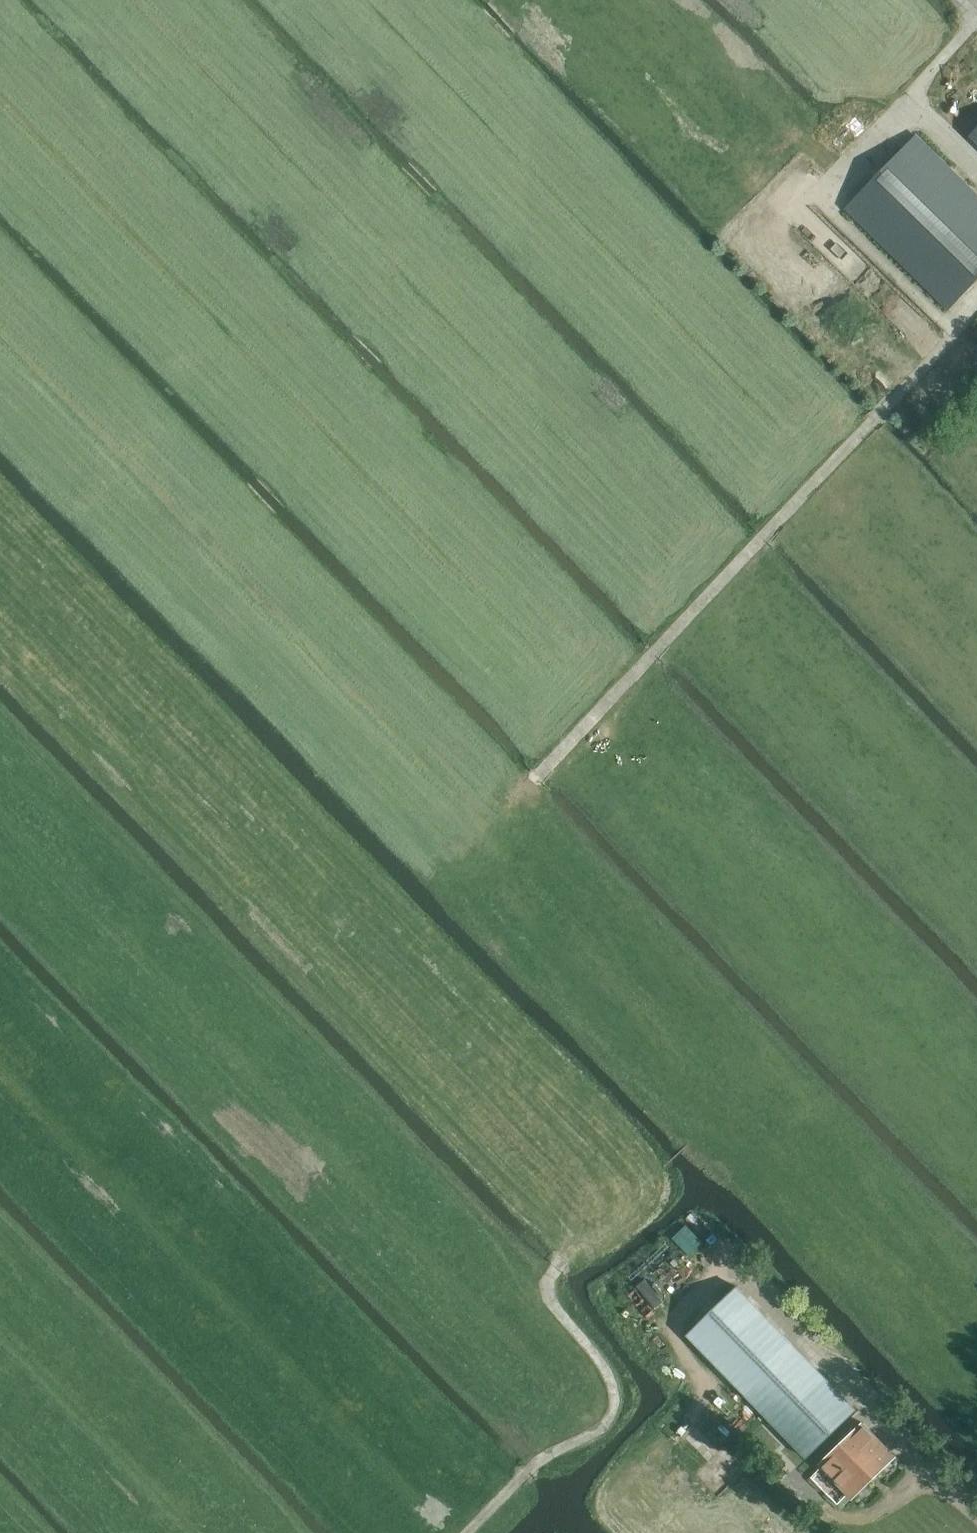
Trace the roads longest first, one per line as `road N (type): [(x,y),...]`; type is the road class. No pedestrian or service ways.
road 1 (track): [(898,396),(528,788)]
road 2 (track): [(466,1532),(534,1465),(602,1421),(614,1399),(580,1334),(549,1300),(552,1278),(573,1251)]

